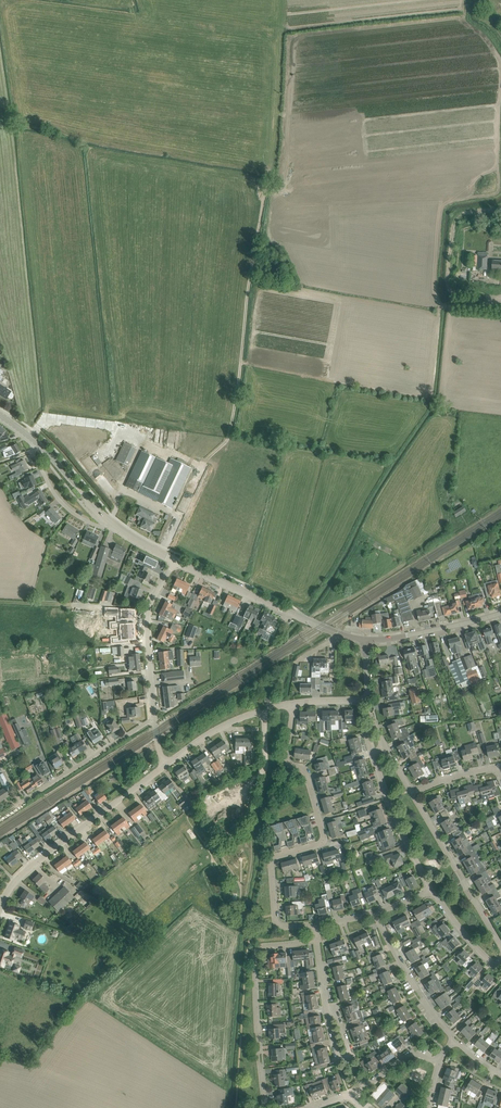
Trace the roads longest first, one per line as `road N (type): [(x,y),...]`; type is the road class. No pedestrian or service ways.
road 1 (residential): [(275,915),(272,859),(323,834),(304,769),(286,756),(293,703)]
road 2 (unclassified): [(0,908),(29,867),(165,764)]
road 3 (residential): [(266,1107),(256,951),(317,939)]
road 4 (unclassified): [(0,817),(154,718)]
road 5 (tertiary): [(337,633),(174,561)]
road 6 (residential): [(500,947),(413,794)]
road 7 (residential): [(154,718),(147,620),(174,561)]
road 8 (residential): [(455,1040),(375,913)]
road 9 (residential): [(374,753),(432,890)]
road 10 (unclassified): [(165,764),(231,720),(293,703)]
road 11 (tertiary): [(366,640),(500,613)]
road 12 (residential): [(112,522),(102,527),(69,510),(34,454),(36,442)]

